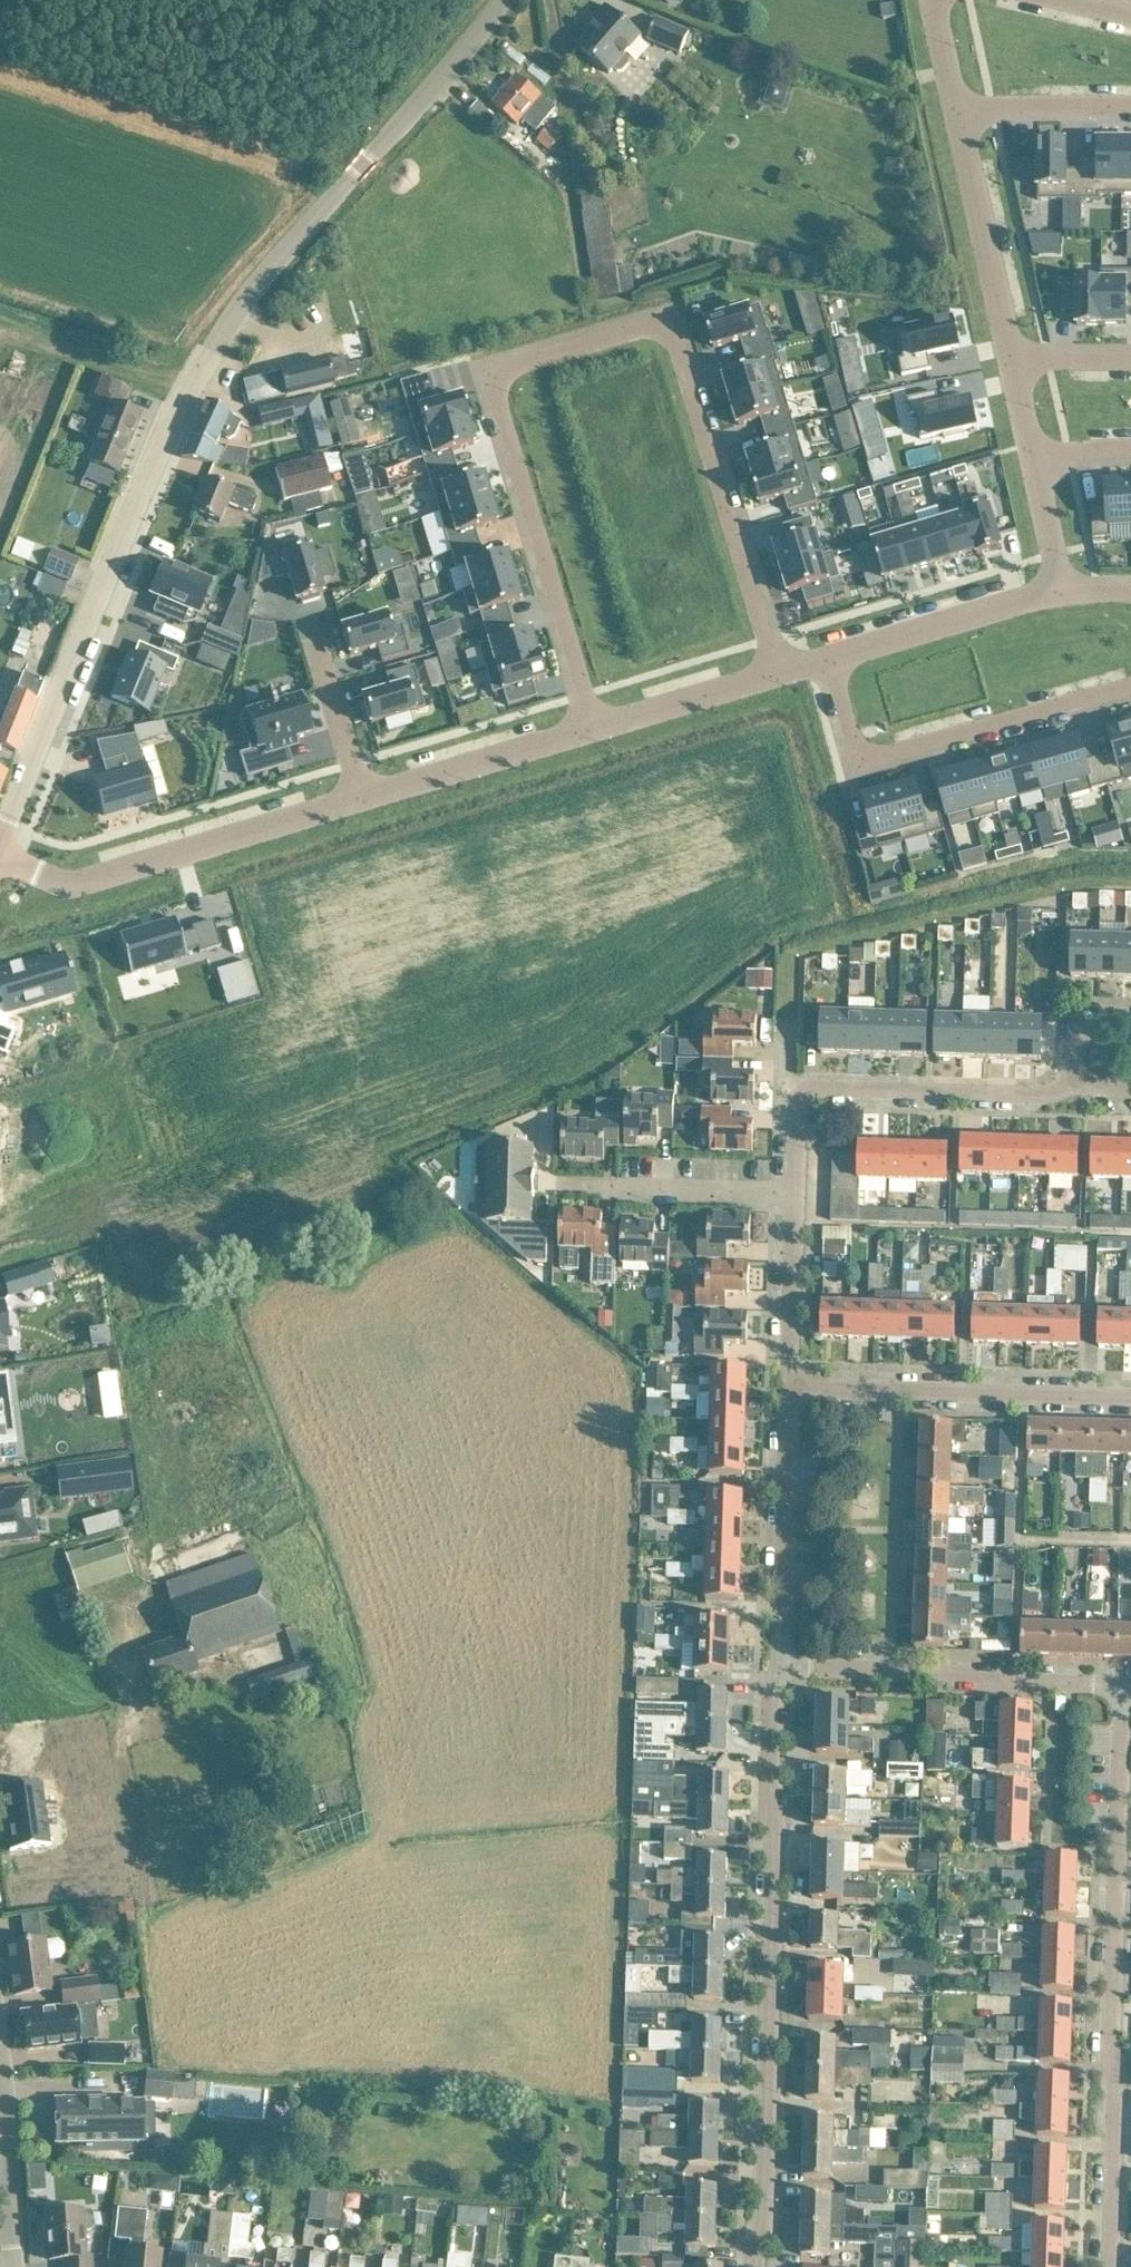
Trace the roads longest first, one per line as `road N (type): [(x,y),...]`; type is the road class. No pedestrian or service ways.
road 1 (unclassified): [(0,845),(120,548),(217,339),(504,0)]
road 2 (residential): [(590,723),(494,381),(508,358),(637,319),(660,321),(675,337),(775,671)]
road 3 (residential): [(752,2266),(753,2234),(766,2214),(771,1748),(782,1666)]
road 4 (residential): [(1109,2266),(1124,1686)]
road 5 (residential): [(830,655),(858,764),(1130,687)]
road 6 (residential): [(0,859),(80,877),(360,793)]
road 7 (residential): [(1124,1686),(782,1666)]
road 8 (residential): [(1130,1398),(799,1388)]
road 9 (residential): [(782,1666),(788,1410),(799,1388)]
road 10 (residential): [(1073,1086),(1049,1097),(816,1087),(799,1099)]
road 11 (residential): [(1011,363),(956,111)]
road 12 (residential): [(360,793),(590,723)]
road 13 (residential): [(830,655),(1061,593)]
road 14 (residential): [(795,1194),(558,1187)]
road 15 (unclassified): [(16,2266),(0,2064)]
road 16 (residential): [(799,1388),(788,1363),(795,1194)]
road 17 (residential): [(590,723),(775,671)]
road 18 (residential): [(956,111),(1130,107)]
road 19 (residential): [(314,638),(360,793)]
road 20 (residential): [(1061,593),(1031,463)]
road 21 (residential): [(1130,359),(1011,363)]

